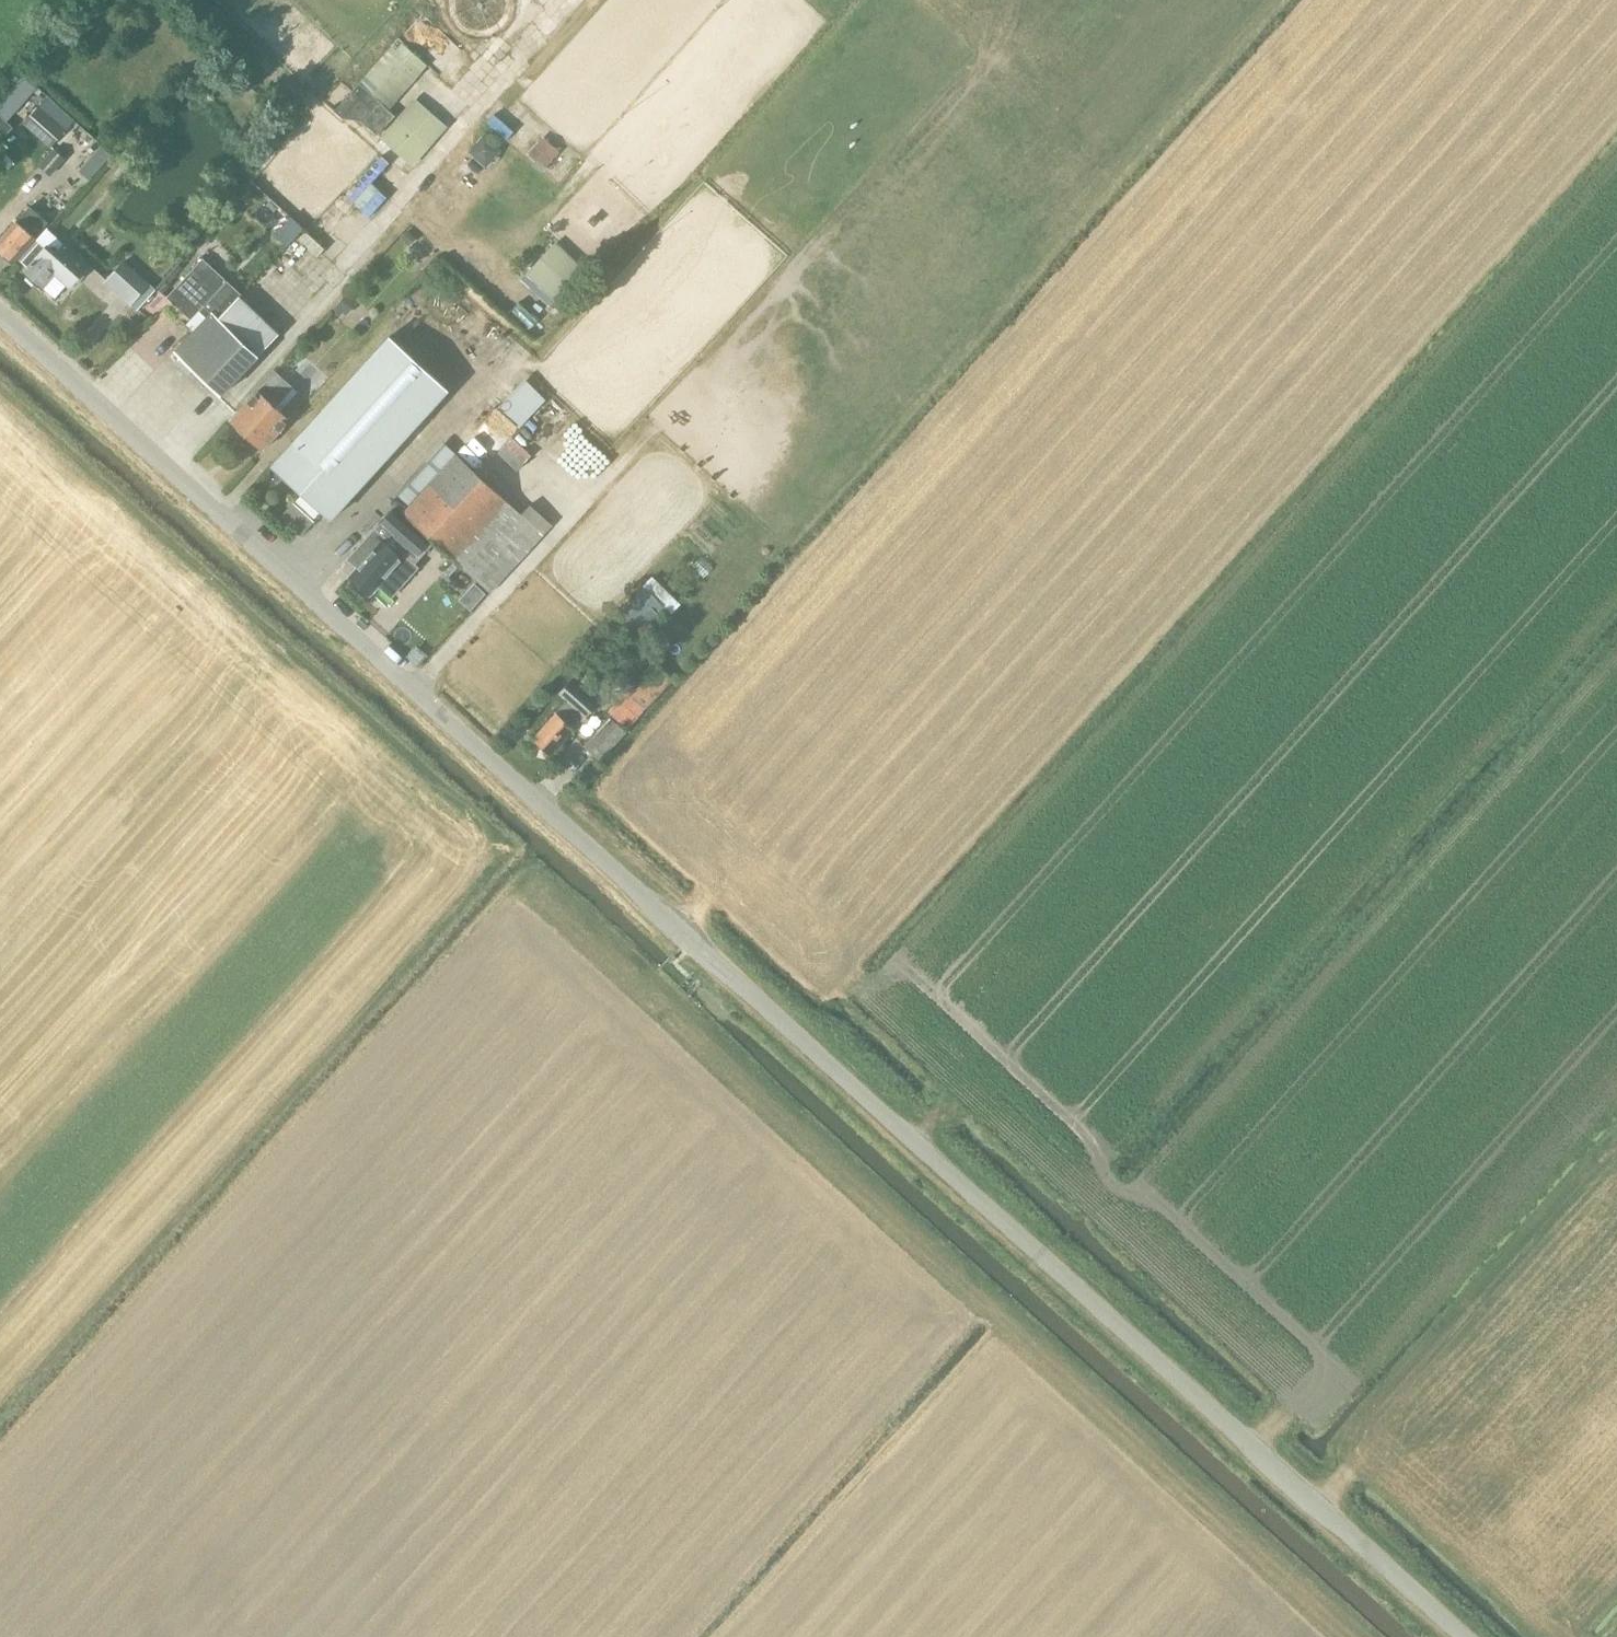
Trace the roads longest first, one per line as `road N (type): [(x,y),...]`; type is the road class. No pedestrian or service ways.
road 1 (unclassified): [(1461,1636),(0,317)]

